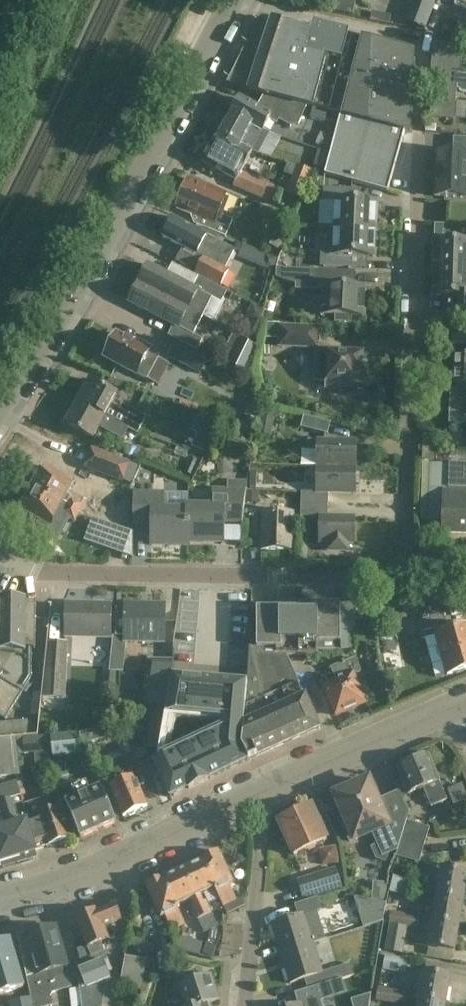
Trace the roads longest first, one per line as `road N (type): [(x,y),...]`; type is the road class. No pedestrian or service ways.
road 1 (tertiary): [(0,419),(123,222),(239,0)]
road 2 (residential): [(402,579),(414,171)]
road 3 (residential): [(402,579),(47,573),(0,555)]
road 4 (unclassified): [(0,901),(118,861),(269,789)]
road 5 (residential): [(245,1005),(269,789)]
road 6 (unclassified): [(269,789),(465,704)]

